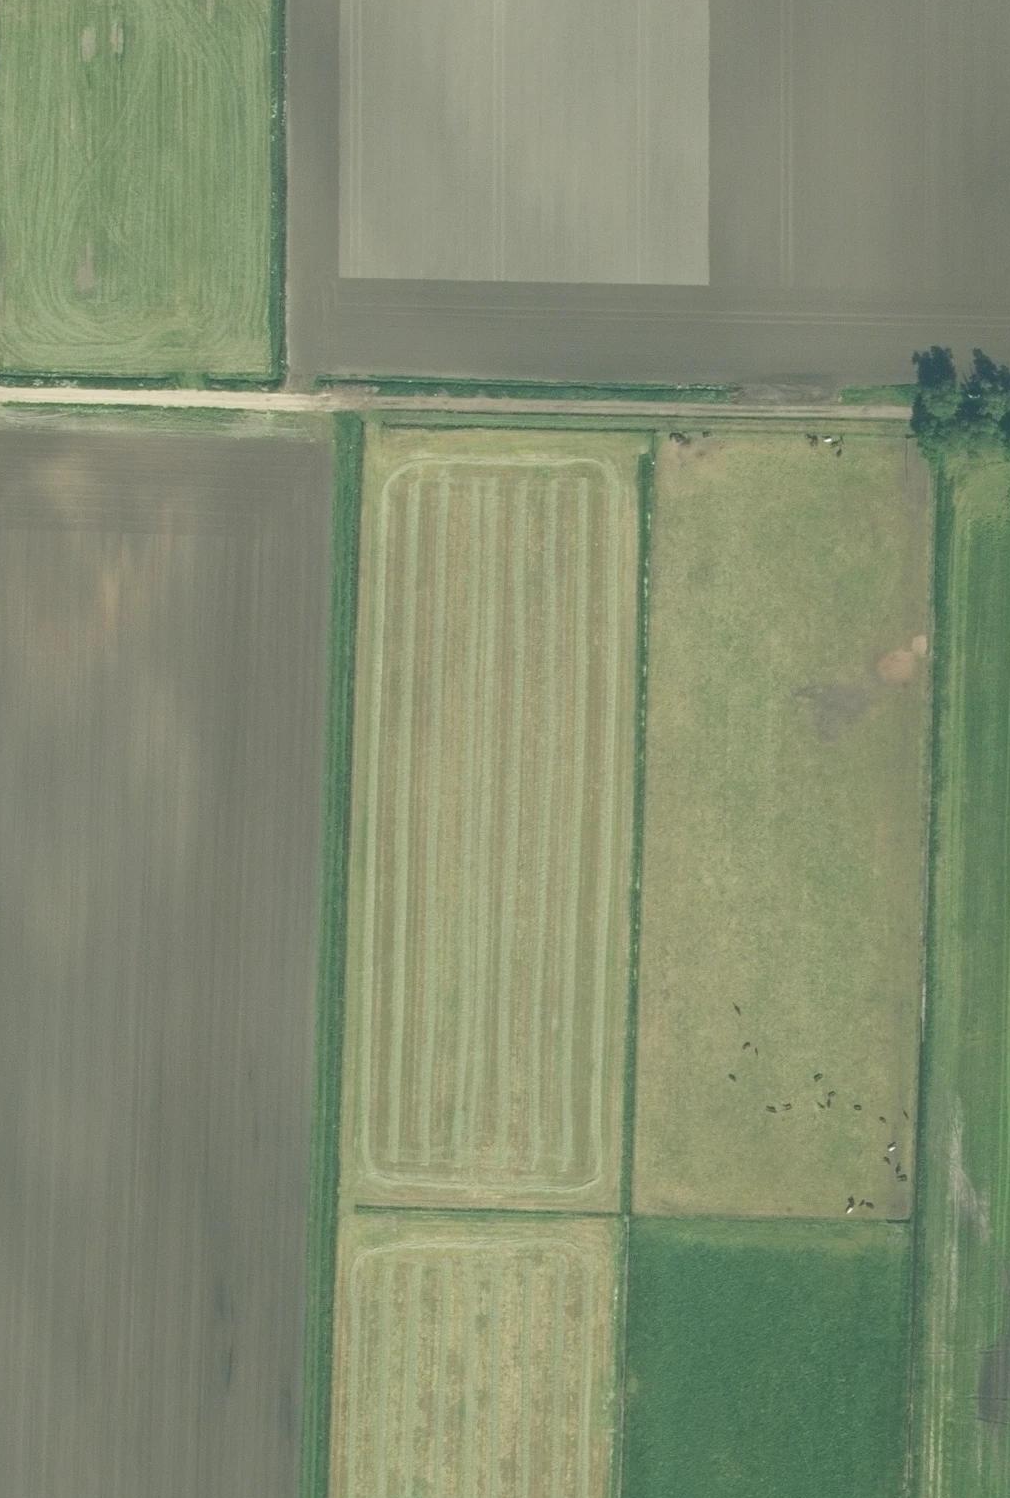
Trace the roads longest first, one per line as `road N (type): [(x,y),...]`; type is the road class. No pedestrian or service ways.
road 1 (track): [(1009,412),(0,396)]

